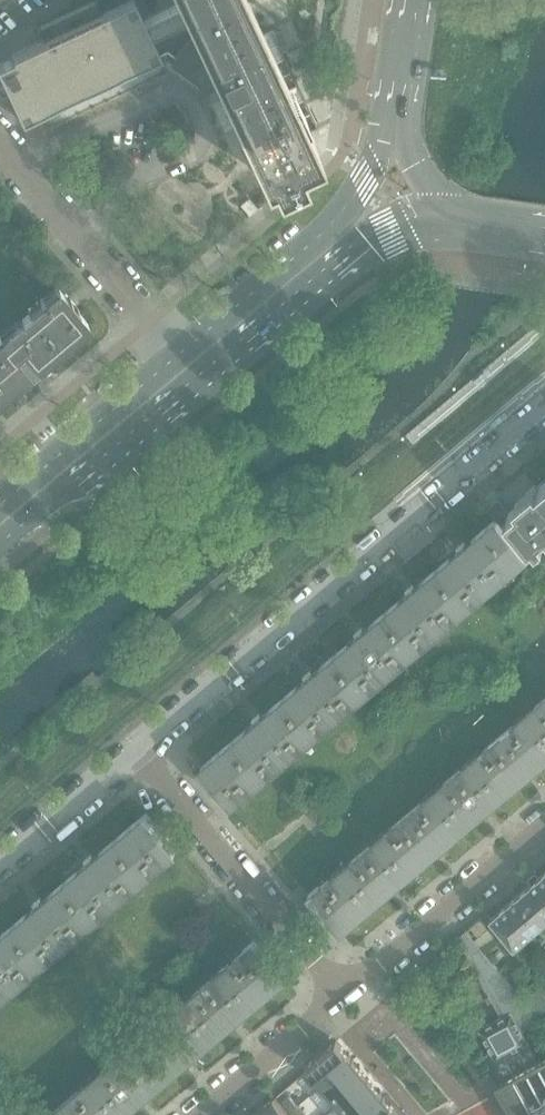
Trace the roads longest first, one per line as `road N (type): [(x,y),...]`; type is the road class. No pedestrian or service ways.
road 1 (residential): [(544,405),(137,745)]
road 2 (residential): [(342,988),(137,745)]
road 3 (secondary): [(389,130),(336,220),(180,351)]
road 4 (secondary): [(203,378),(387,228),(414,217),(450,218)]
road 5 (residential): [(0,137),(180,351)]
road 6 (secondary): [(0,546),(203,378)]
road 7 (residential): [(342,988),(544,822)]
road 8 (secondary): [(180,351),(0,502)]
road 9 (residential): [(194,1114),(342,988)]
road 10 (residential): [(137,745),(0,862)]
road 11 (secondary): [(409,0),(389,130)]

